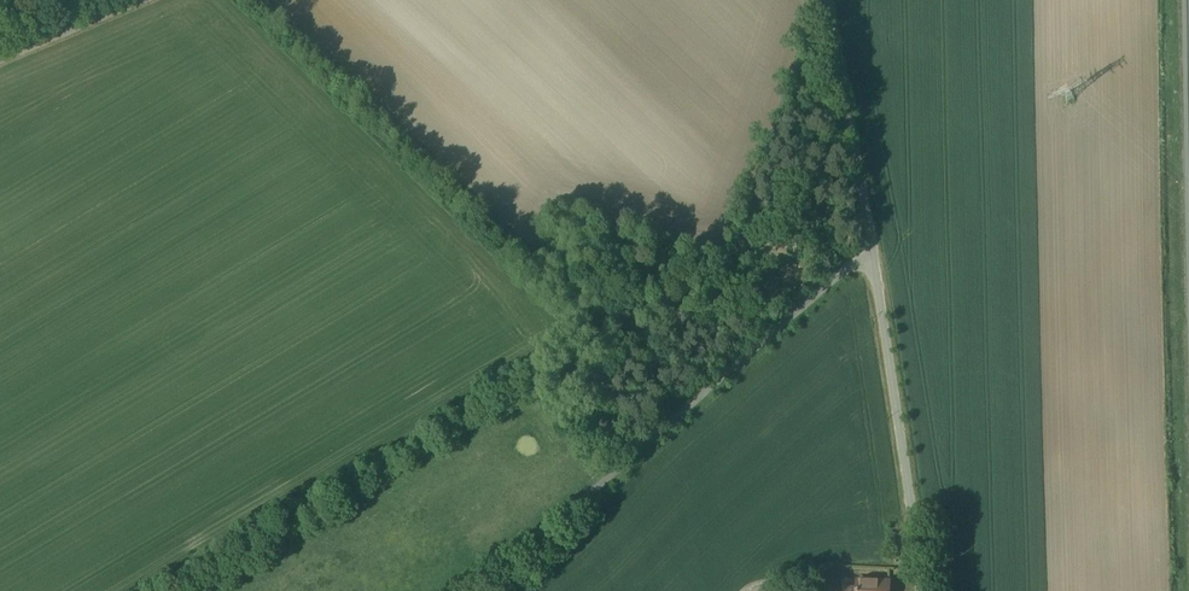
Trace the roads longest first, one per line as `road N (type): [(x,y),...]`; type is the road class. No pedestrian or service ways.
road 1 (unclassified): [(883,235),(460,590)]
road 2 (unclassified): [(918,590),(883,235)]
road 3 (unclassified): [(883,235),(844,0)]
road 4 (unclassified): [(0,54),(133,0)]

